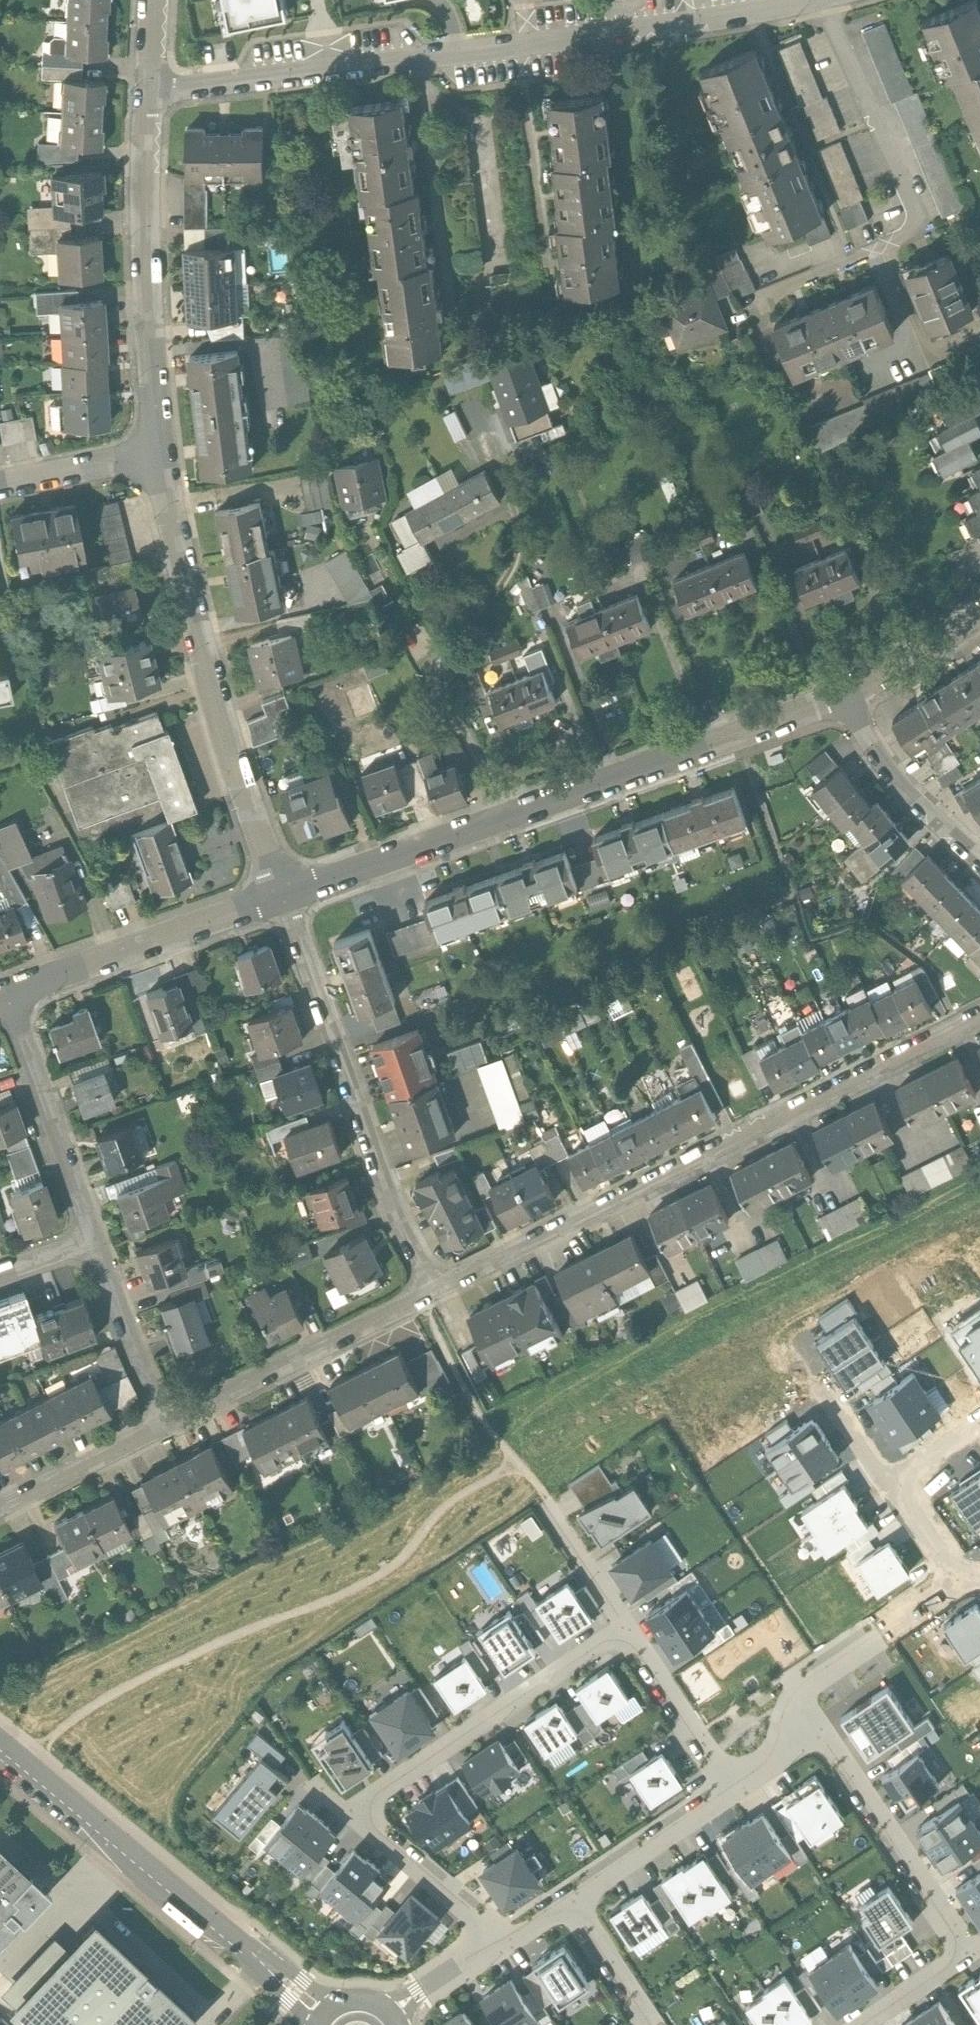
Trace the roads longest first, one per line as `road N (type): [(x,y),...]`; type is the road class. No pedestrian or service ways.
road 1 (residential): [(979,1016),(430,1289)]
road 2 (residential): [(280,899),(845,699)]
road 3 (residential): [(499,1946),(374,1832),(369,1812),(378,1793),(630,1626)]
road 4 (residential): [(160,452),(224,724),(280,899)]
road 5 (residential): [(280,899),(430,1289)]
road 6 (residential): [(854,2024),(948,1959),(956,1944),(841,1759),(794,1728)]
road 7 (residential): [(148,88),(530,46)]
road 8 (residential): [(148,88),(143,240),(160,452)]
road 9 (tertiary): [(0,1736),(271,1970)]
road 10 (residential): [(0,1001),(280,899)]
road 11 (residential): [(430,1289),(165,1420)]
road 12 (residential): [(0,1003),(89,1240)]
road 13 (residential): [(845,699),(924,809),(979,858)]
road 14 (residential): [(739,1790),(570,1906)]
road 15 (residential): [(739,1790),(630,1626)]
road 16 (residential): [(89,1240),(165,1420)]
road 17 (residential): [(165,1420),(0,1511)]
road 18 (residential): [(0,484),(160,452)]
road 19 (residential): [(845,699),(979,613)]
road 20 (residential): [(530,46),(686,26)]
road 21 (residential): [(630,1626),(546,1499)]
road 22 (residential): [(570,1906),(651,2024)]
road 23 (residential): [(686,26),(822,0)]
road 24 (residential): [(888,1635),(807,1691),(794,1728)]
road 25 (residential): [(499,1946),(390,2016)]
road 26 (residential): [(888,1486),(960,1586)]
road 27 (residential): [(888,1486),(820,1384)]

